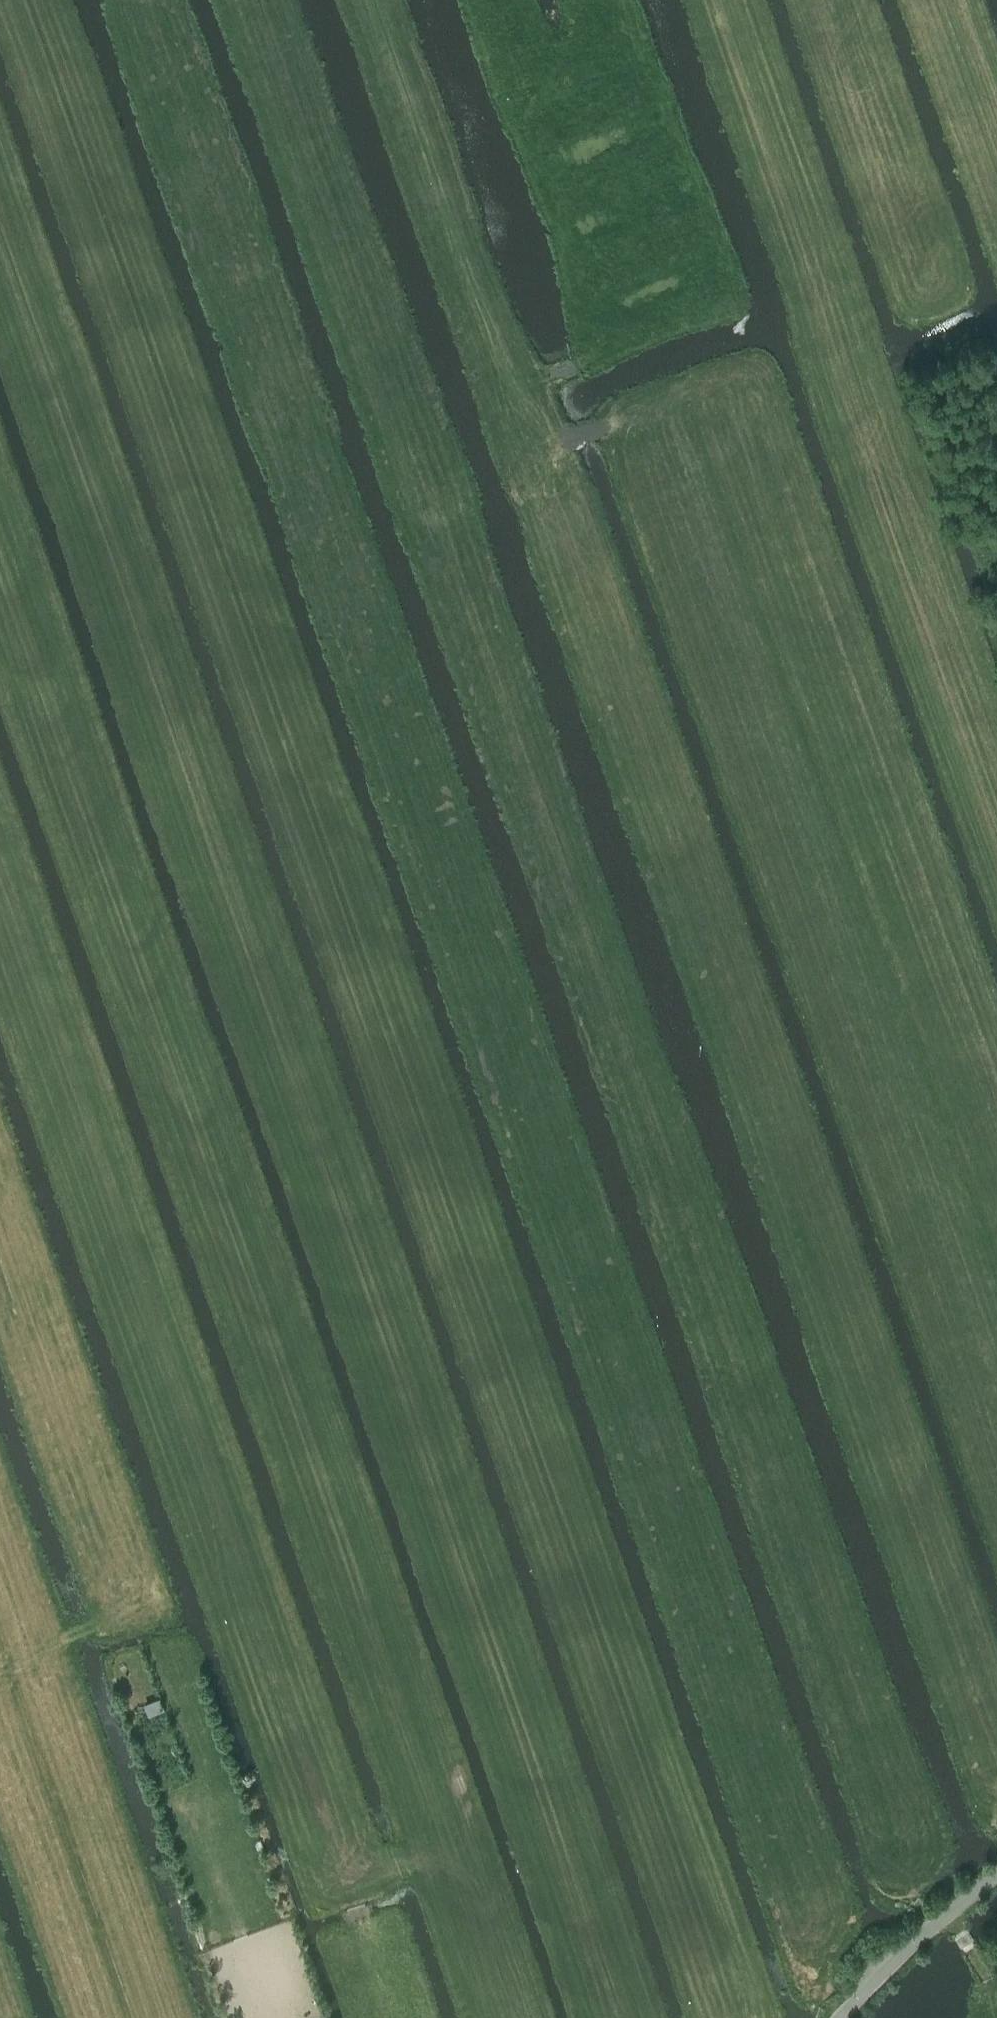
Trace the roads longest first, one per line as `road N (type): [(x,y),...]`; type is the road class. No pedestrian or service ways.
road 1 (unclassified): [(838,2017),(910,1941),(996,1874)]

